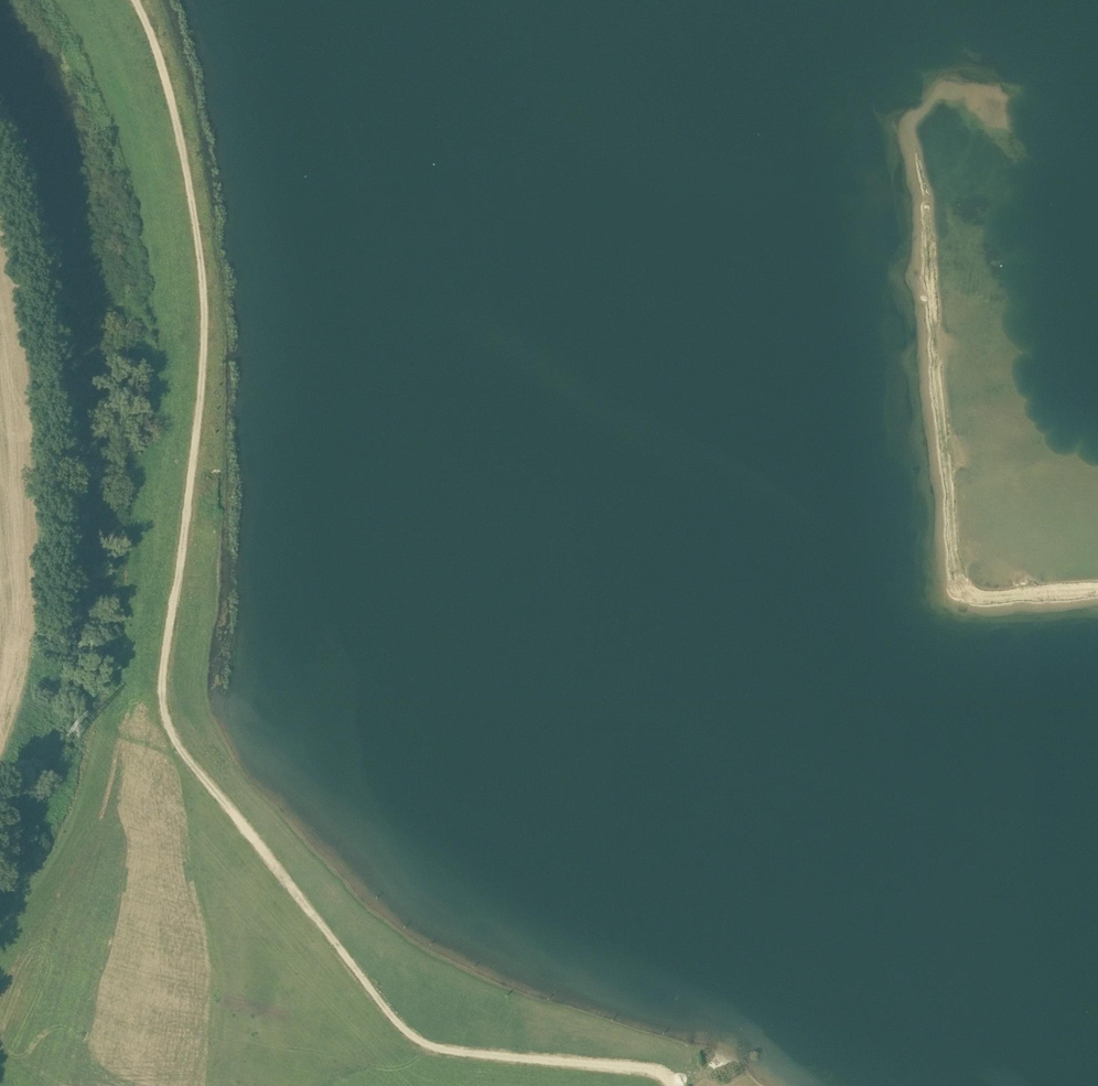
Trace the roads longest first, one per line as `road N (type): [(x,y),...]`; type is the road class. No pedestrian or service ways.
road 1 (track): [(0,925),(69,812),(99,707),(134,492)]
road 2 (track): [(136,0),(178,123),(199,240),(204,353)]

